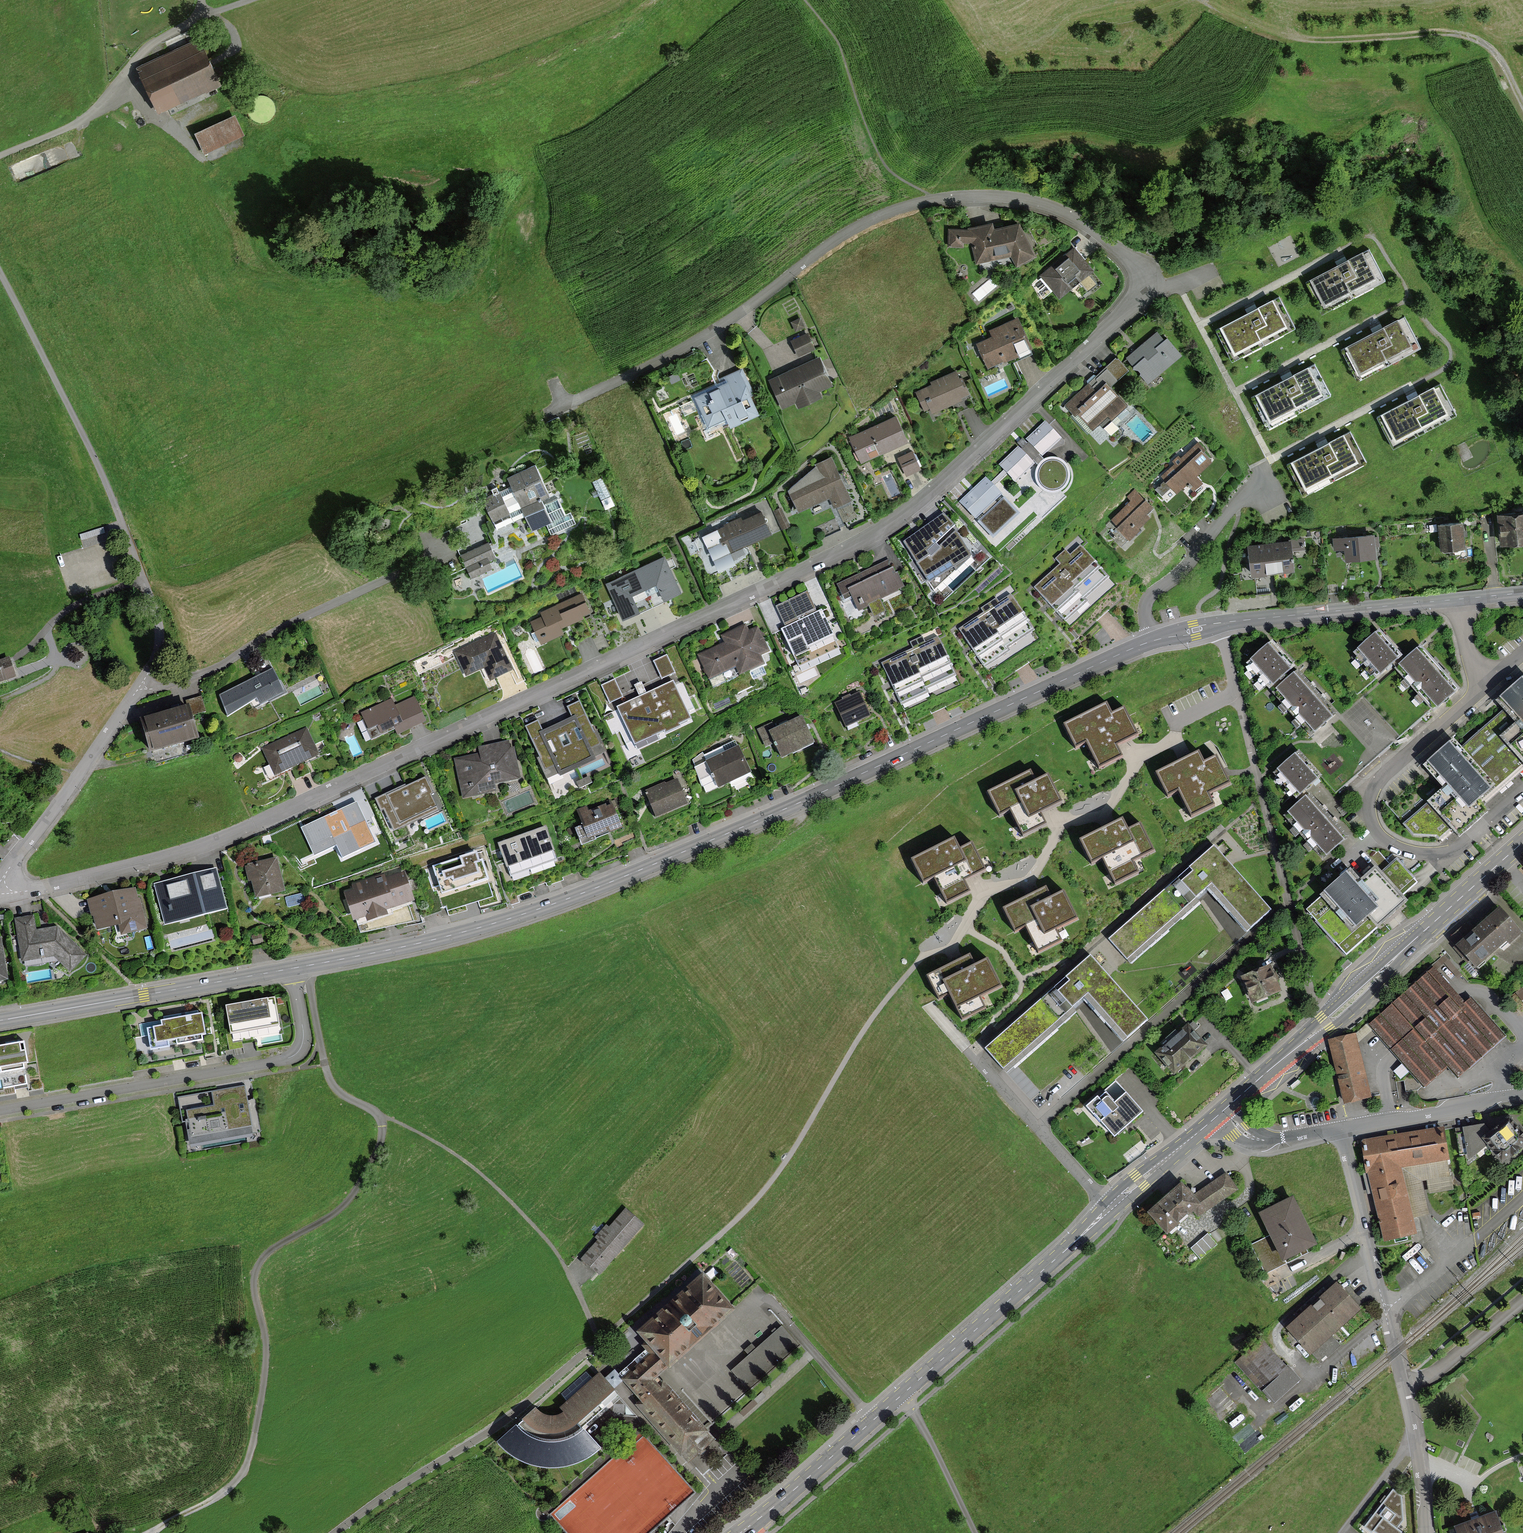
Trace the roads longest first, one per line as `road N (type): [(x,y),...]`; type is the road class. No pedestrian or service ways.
road 1 (residential): [(0,887),(20,892),(212,842),(834,554),(930,493),(1132,302),(1143,279),(1090,227),(1040,204),(935,200),(833,241),(738,316),(665,359),(565,403),(556,382)]
road 2 (tertiary): [(292,968),(487,926),(591,890),(1153,641)]
road 3 (primary): [(1224,1110),(904,1393)]
road 4 (primary): [(1522,843),(1224,1110)]
road 5 (residential): [(292,968),(303,1037),(289,1058),(0,1111)]
road 6 (residential): [(1488,681),(1380,775),(1370,792),(1371,820),(1394,844),(1445,853),(1466,844),(1522,792)]
road 7 (track): [(1522,105),(1495,50),(1463,33),(1310,39),(1257,26),(1203,0)]
road 8 (residential): [(142,685),(208,672),(294,621),(454,548)]
road 9 (tertiary): [(1153,641),(1233,621),(1459,599)]
road 10 (unclassified): [(0,274),(94,453),(131,545)]
road 11 (unclassified): [(248,0),(158,41),(83,121),(0,155)]
road 12 (tertiary): [(0,1020),(292,968)]
road 13 (residential): [(1403,1383),(1341,1129)]
road 14 (residential): [(0,880),(142,685)]
road 15 (primary): [(904,1393),(744,1531)]
road 16 (residential): [(1153,641),(1145,610),(1150,594),(1191,562),(1236,503),(1262,488)]
road 17 (residential): [(1522,1097),(1341,1129)]
road 18 (residential): [(904,1393),(975,1532)]
road 19 (residential): [(142,685),(159,630),(131,545)]
road 20 (residential): [(1403,1383),(1446,1362),(1522,1299)]
road 21 (residential): [(1341,1129),(1263,1139),(1224,1110)]

